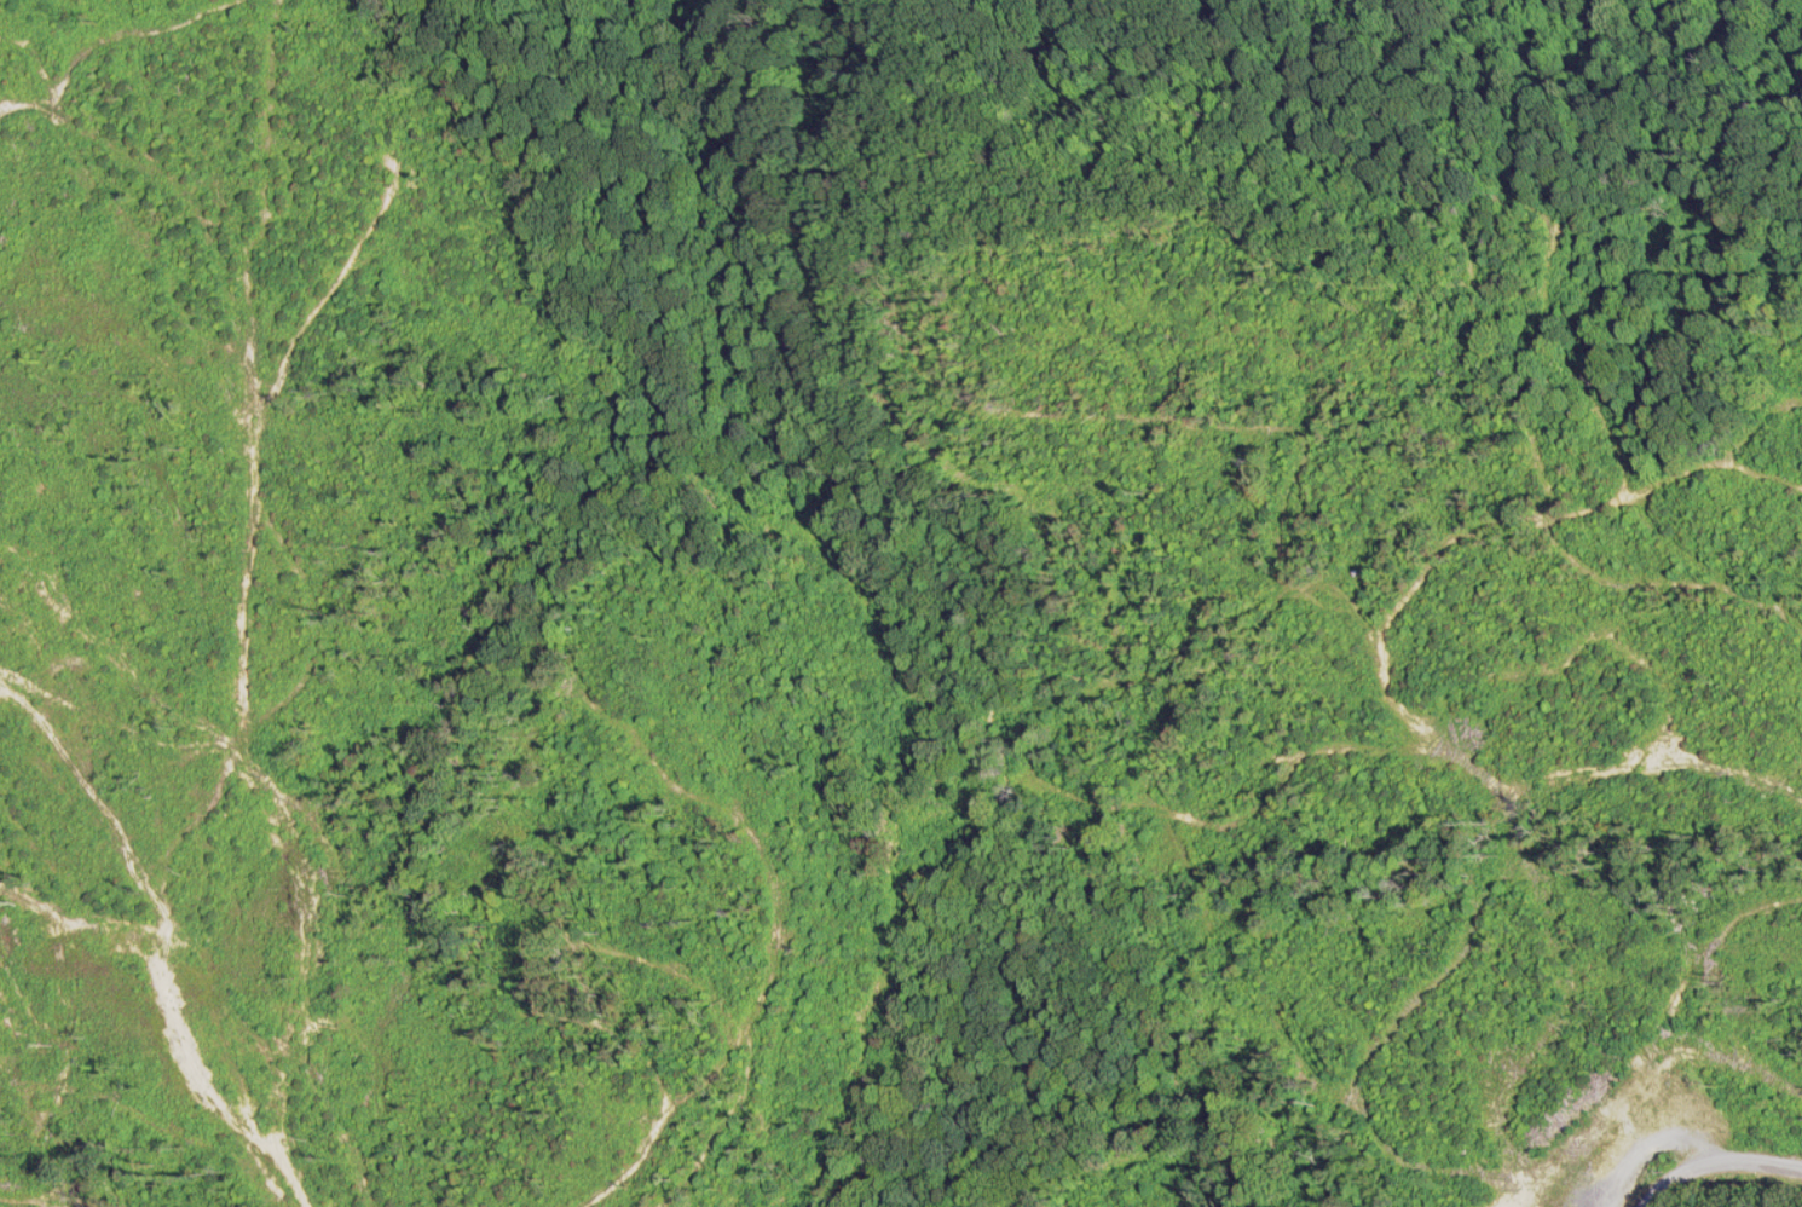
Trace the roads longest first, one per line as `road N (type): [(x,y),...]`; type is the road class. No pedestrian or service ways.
road 1 (residential): [(1801,1160),(1698,1165),(1647,1206)]

